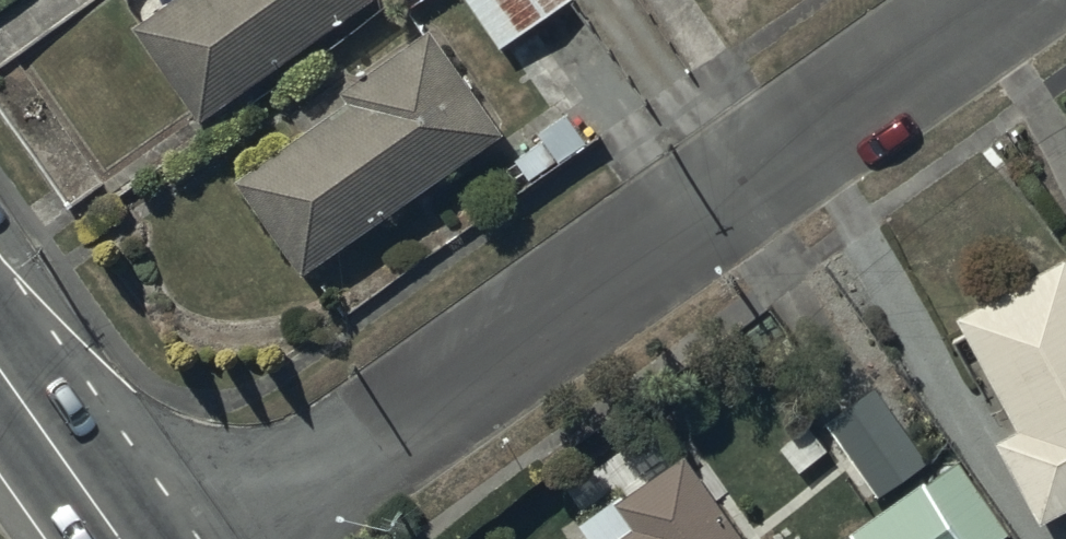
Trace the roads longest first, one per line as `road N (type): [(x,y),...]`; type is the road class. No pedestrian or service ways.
road 1 (residential): [(243,538),(1000,0)]
road 2 (secondary): [(123,538),(0,367)]

